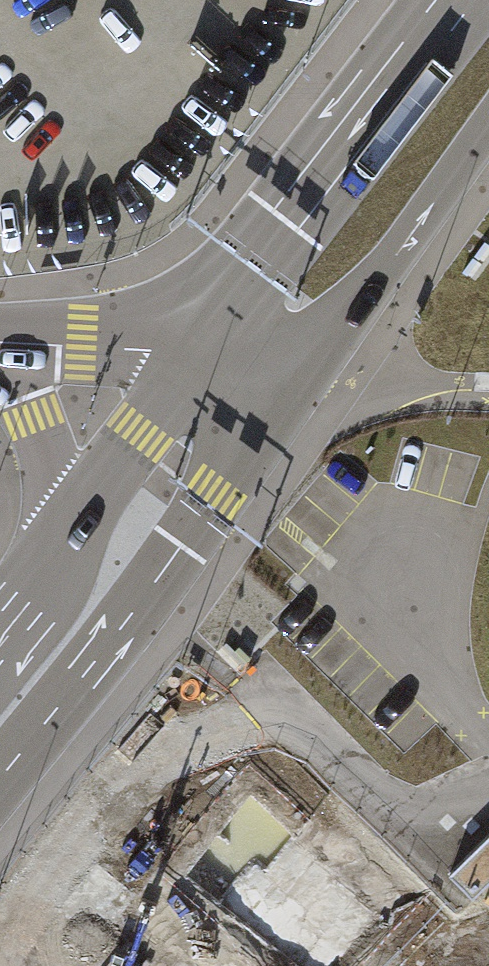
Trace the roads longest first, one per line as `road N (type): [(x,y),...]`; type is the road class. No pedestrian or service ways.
road 1 (primary): [(0,778),(98,659),(281,397)]
road 2 (primary): [(457,0),(193,350)]
road 3 (primary): [(281,397),(488,124)]
road 4 (primary): [(193,350),(69,529)]
road 5 (tertiary): [(0,343),(193,350)]
road 6 (tertiary): [(0,371),(27,398),(42,431),(69,529)]

